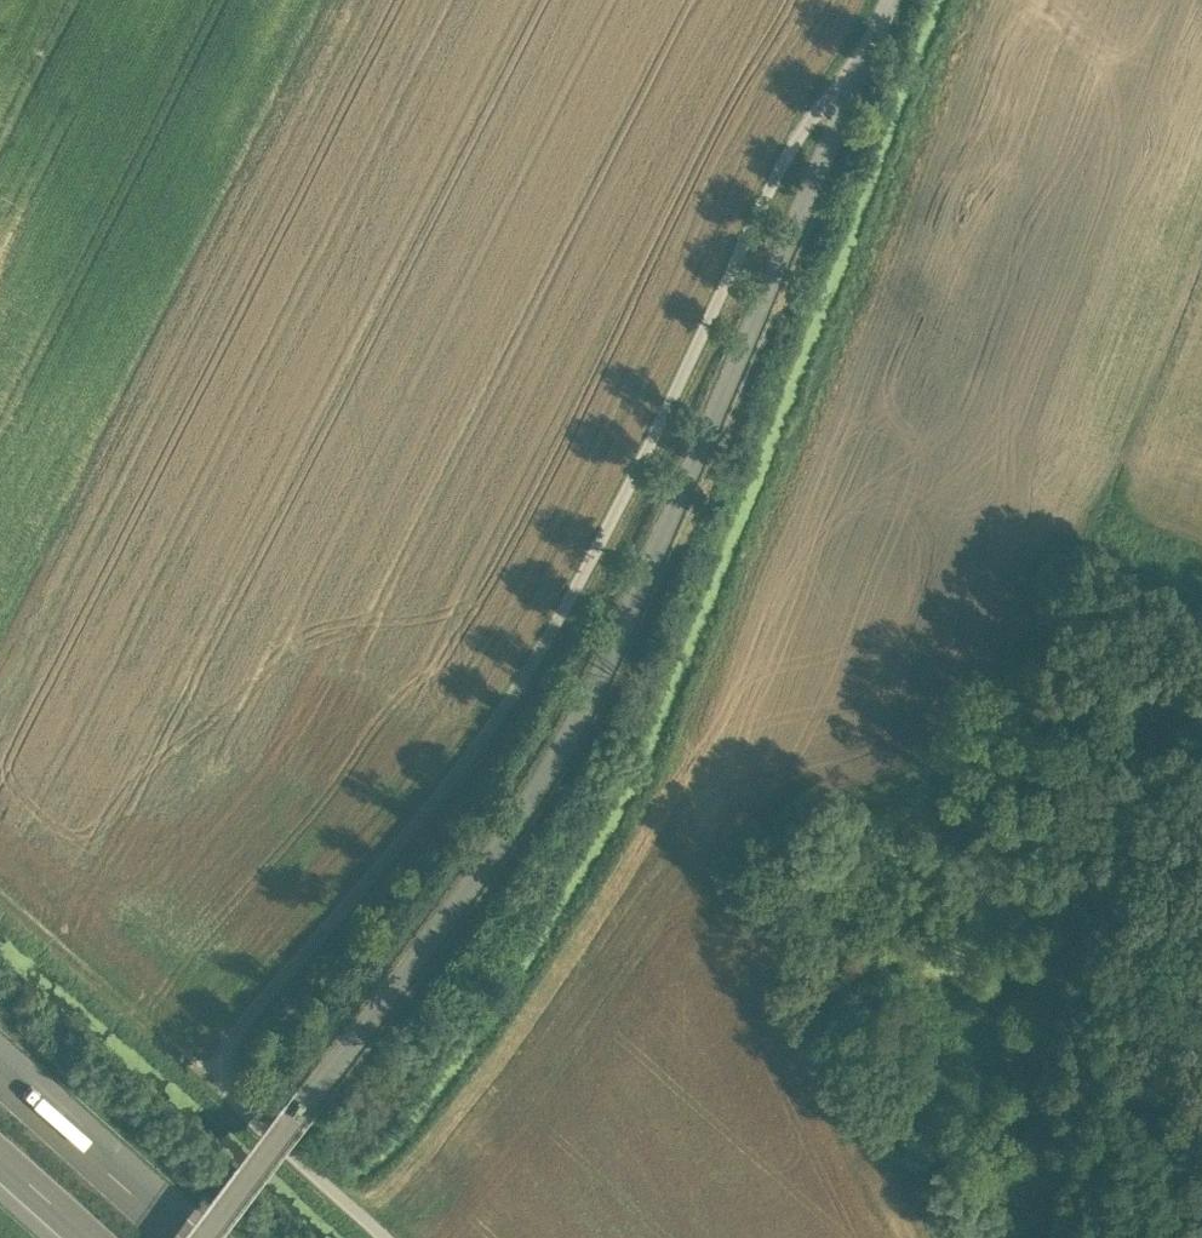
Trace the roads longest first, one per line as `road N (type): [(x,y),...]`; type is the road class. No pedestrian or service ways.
road 1 (track): [(386,1237),(223,1089),(220,1051),(472,762),(620,512),(812,108),(863,60)]
road 2 (unclassified): [(889,0),(565,745),(472,886),(194,1237)]
road 3 (track): [(223,1089),(0,891)]
road 4 (motorway): [(182,1237),(0,1077)]
road 5 (motorway): [(0,1156),(94,1237)]

